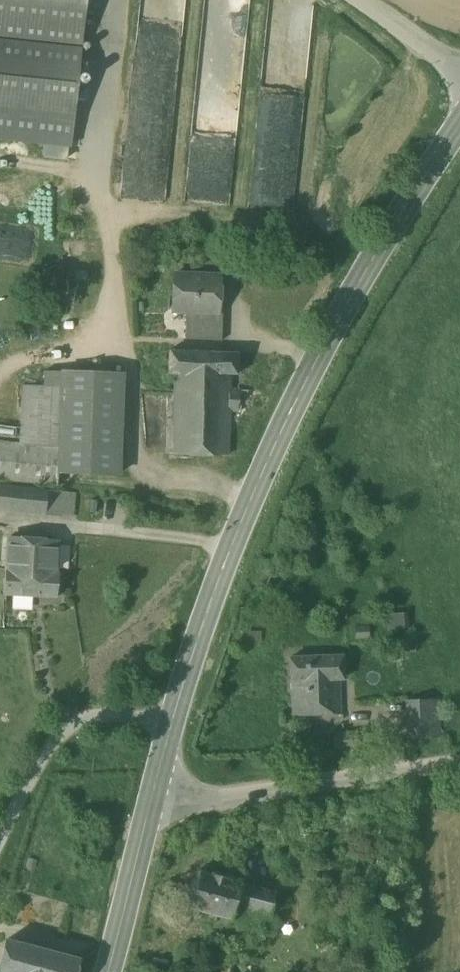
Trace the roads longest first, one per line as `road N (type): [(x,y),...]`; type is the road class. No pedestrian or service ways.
road 1 (secondary): [(173,722),(215,584),(279,430),(358,282),(459,126)]
road 2 (unclassified): [(150,807),(459,764)]
road 3 (unclassified): [(173,722),(91,717),(64,729),(0,839)]
road 4 (secondary): [(109,971),(150,807)]
road 5 (unclassified): [(459,68),(361,0)]

